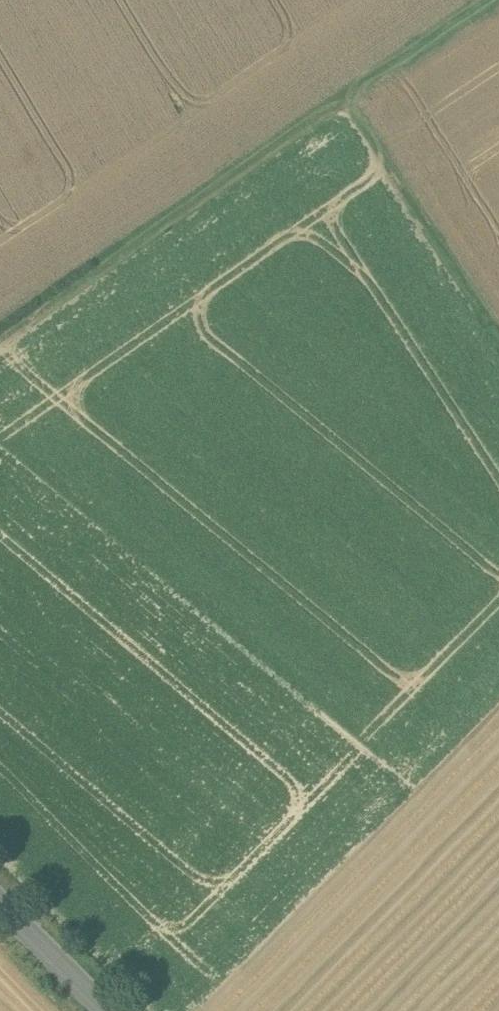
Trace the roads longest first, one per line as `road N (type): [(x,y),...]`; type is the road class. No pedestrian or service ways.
road 1 (track): [(0,341),(495,0)]
road 2 (track): [(342,105),(498,340)]
road 3 (tertiary): [(0,906),(104,1010)]

